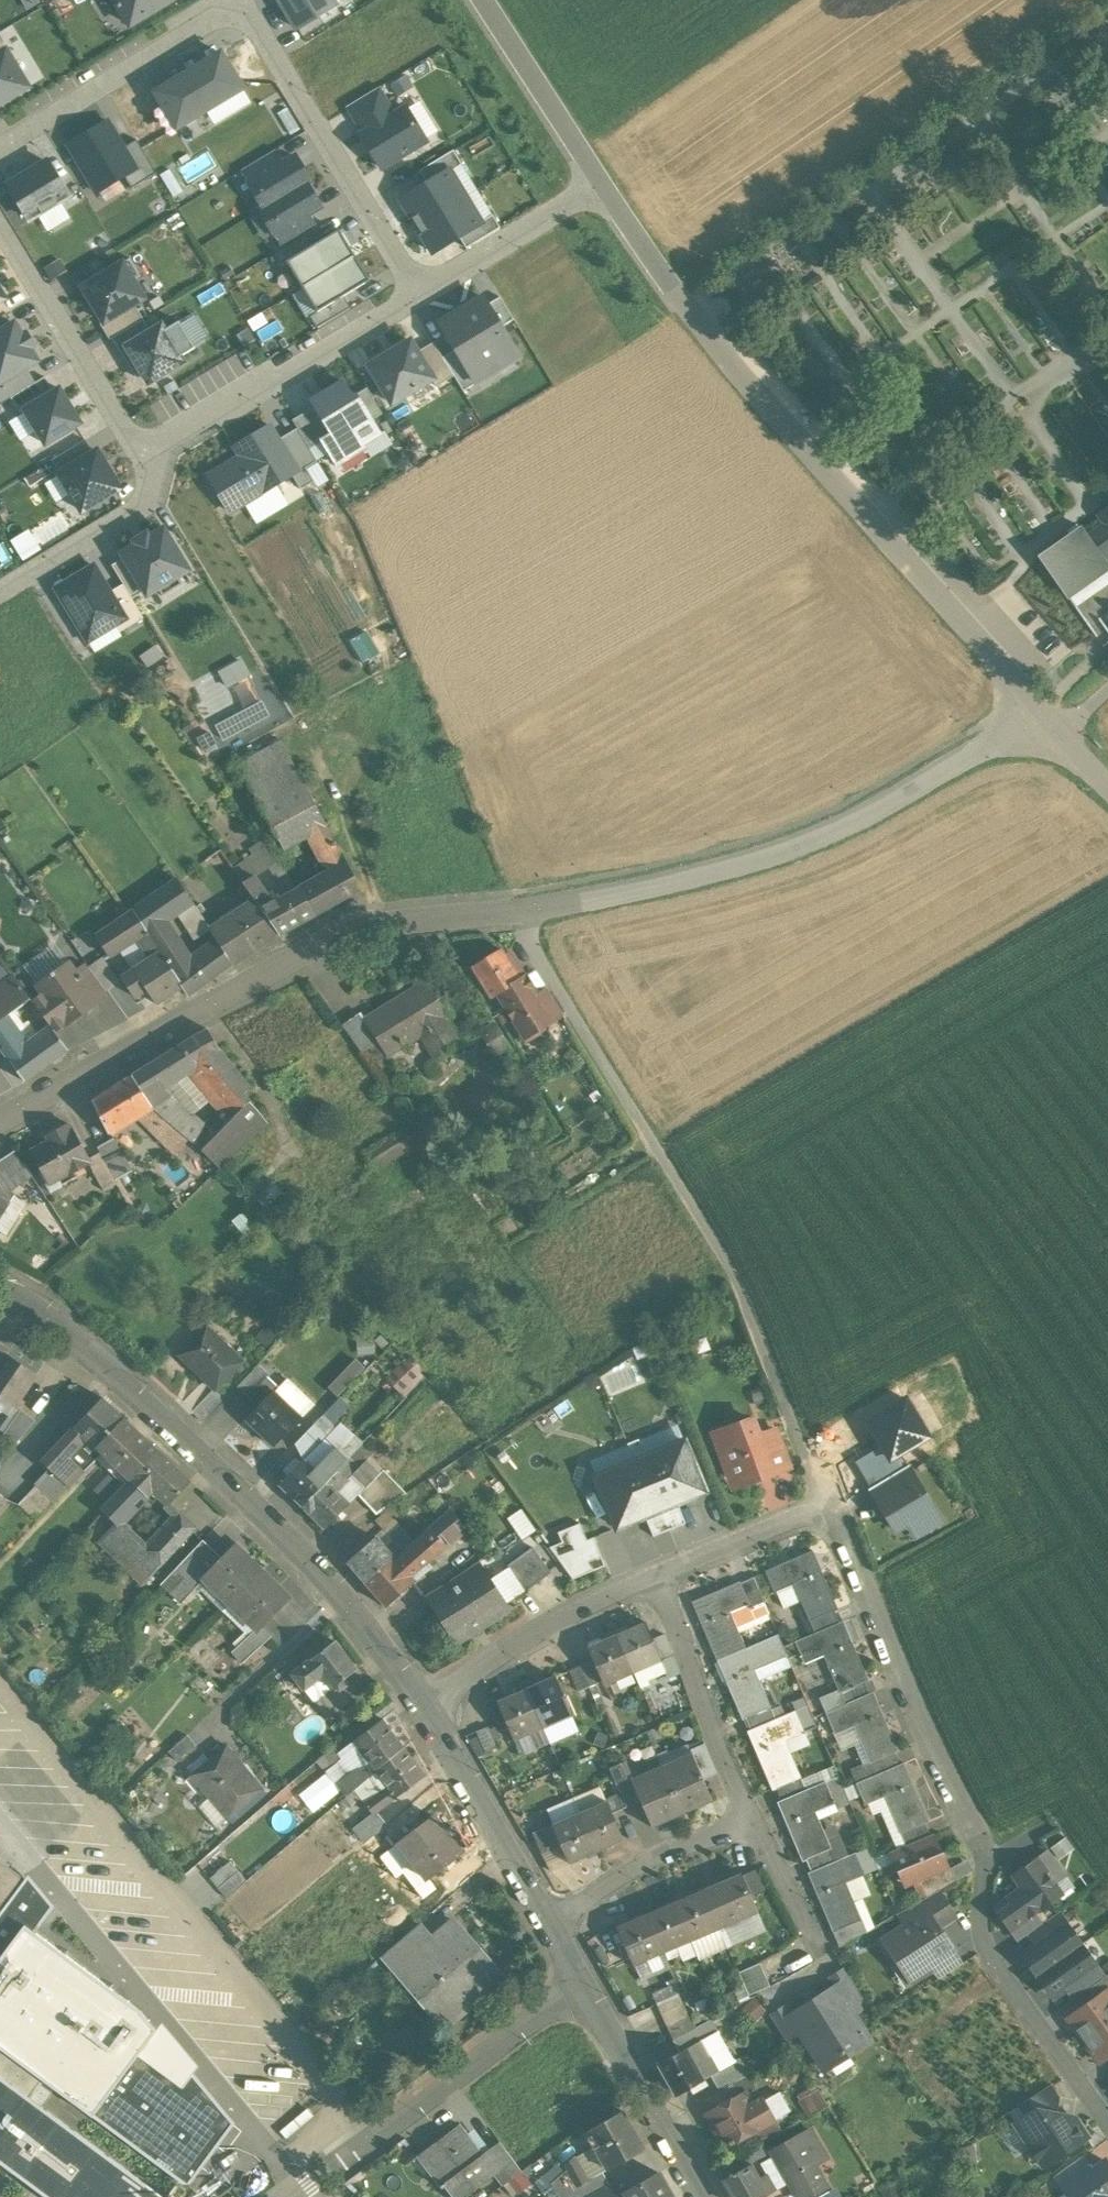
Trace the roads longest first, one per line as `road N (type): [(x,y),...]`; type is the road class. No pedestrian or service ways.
road 1 (residential): [(0,1123),(324,947),(399,927),(608,898),(759,860),(856,821),(1039,710)]
road 2 (residential): [(656,1574),(811,1519),(828,1518),(845,1532),(981,1847),(982,1930),(996,1964),(1107,2121)]
road 3 (unclassified): [(602,183),(674,295),(1039,710)]
road 4 (track): [(515,914),(741,1288),(828,1518)]
road 5 (residential): [(0,1288),(87,1354),(296,1550),(345,1600),(424,1707)]
road 6 (unclassified): [(292,2196),(581,1984)]
road 7 (residential): [(419,293),(238,6)]
road 8 (residential): [(143,460),(419,293)]
road 9 (residential): [(0,150),(238,6)]
road 10 (residential): [(0,222),(143,460)]
road 11 (residential): [(424,1707),(533,1632),(656,1574)]
road 12 (residential): [(656,1574),(751,1820)]
road 13 (residential): [(424,1707),(553,1925)]
road 14 (residential): [(581,1984),(694,2196)]
road 15 (residential): [(751,1820),(649,1860),(553,1925)]
road 16 (residential): [(0,599),(149,506),(154,484),(143,460)]
road 17 (unclassified): [(484,0),(602,183)]
road 18 (residential): [(419,293),(602,183)]
road 19 (residential): [(751,1820),(825,1955)]

